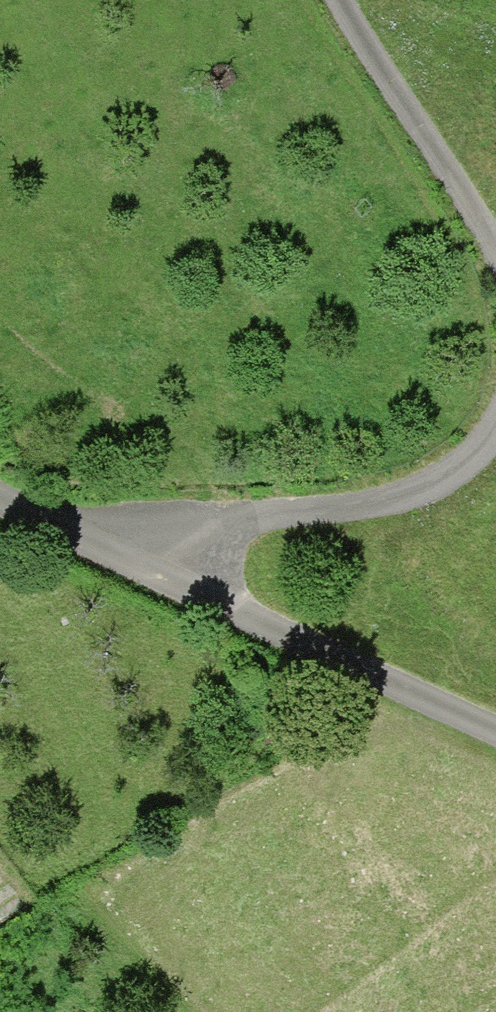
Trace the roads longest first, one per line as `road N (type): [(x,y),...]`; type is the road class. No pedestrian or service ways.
road 1 (unclassified): [(145,569),(495,768)]
road 2 (unclassified): [(495,426),(463,476),(394,504),(226,529),(145,569)]
road 3 (unclassified): [(344,0),(495,278)]
road 4 (unclassified): [(0,499),(145,569)]

